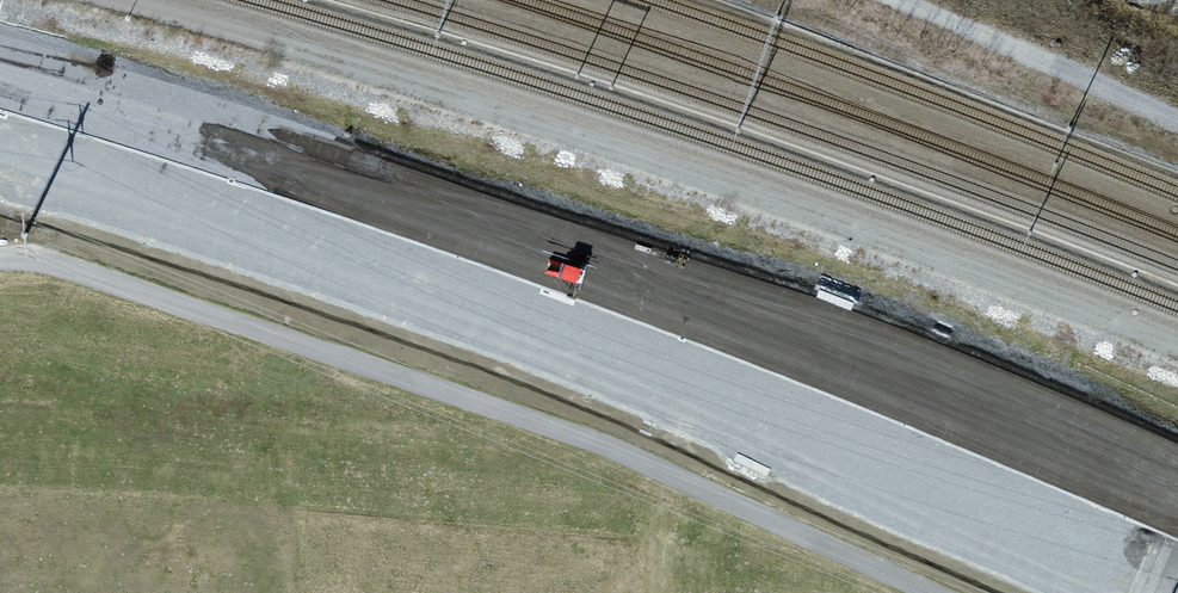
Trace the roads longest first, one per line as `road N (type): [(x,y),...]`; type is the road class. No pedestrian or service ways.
road 1 (motorway): [(1177,510),(479,238),(0,81)]
road 2 (motorway): [(0,168),(443,315),(1156,592)]
road 3 (unclassified): [(0,257),(49,263),(390,368),(627,451),(934,592)]
road 4 (track): [(1177,149),(801,0)]

